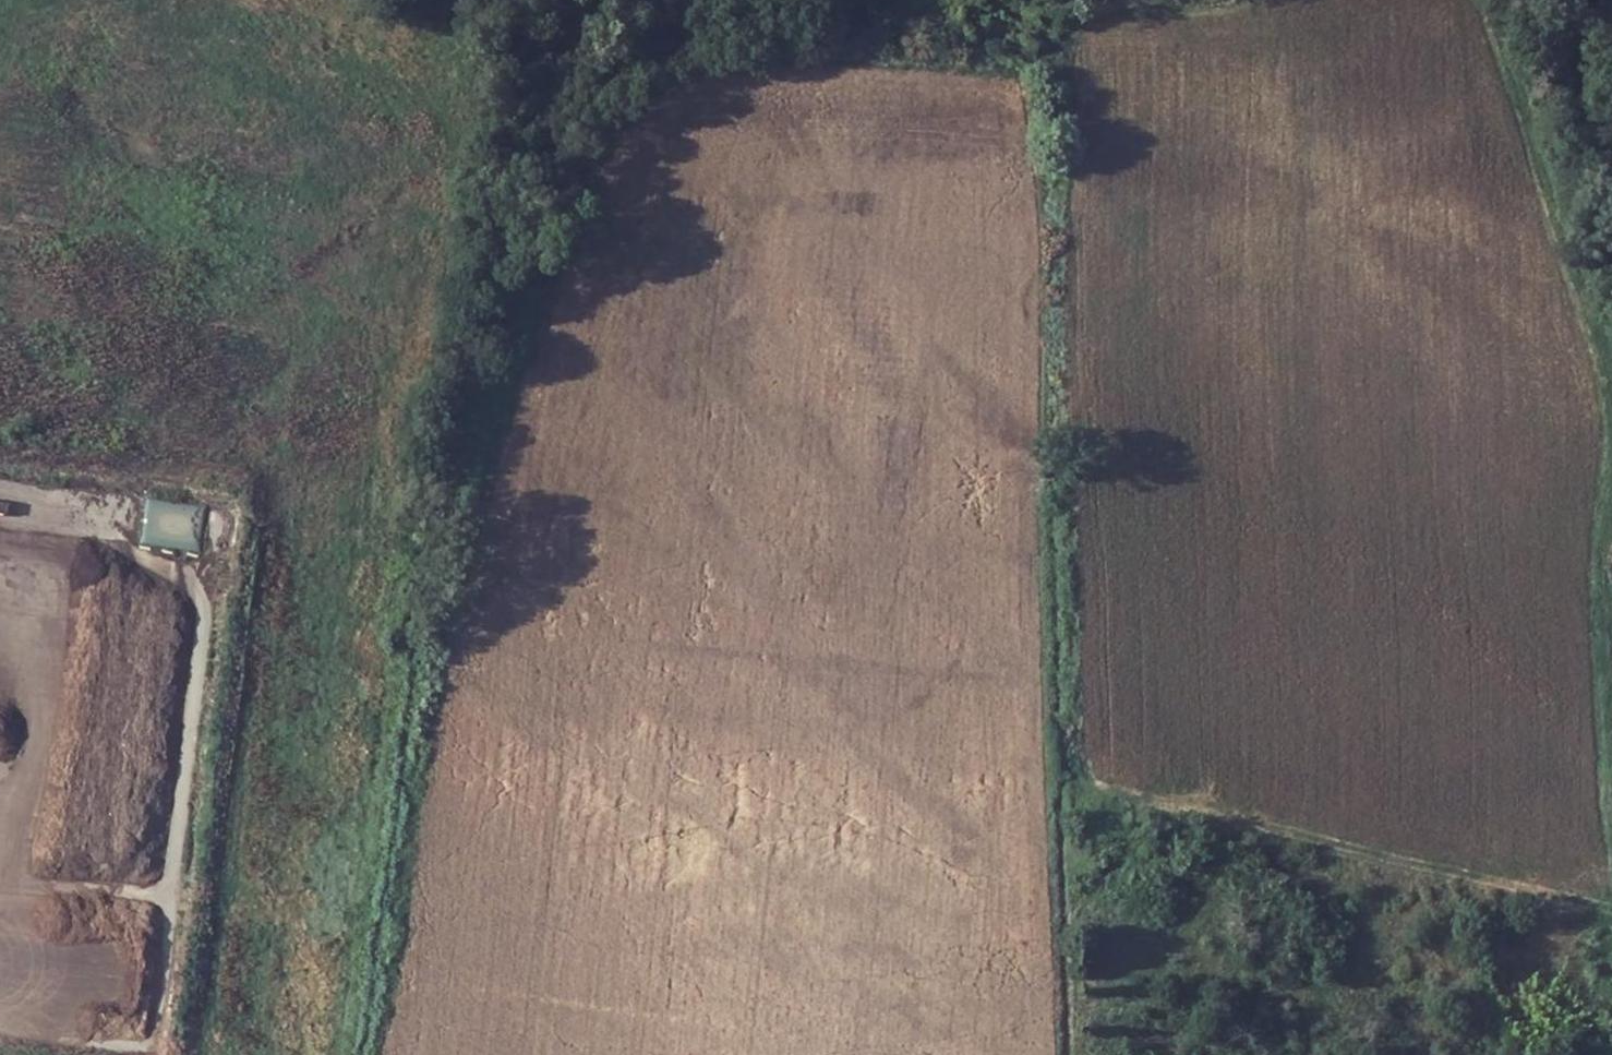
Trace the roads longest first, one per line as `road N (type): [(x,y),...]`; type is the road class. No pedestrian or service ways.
road 1 (track): [(1611,431),(1598,333),(1491,0)]
road 2 (track): [(1611,742),(1597,590),(1611,469)]

